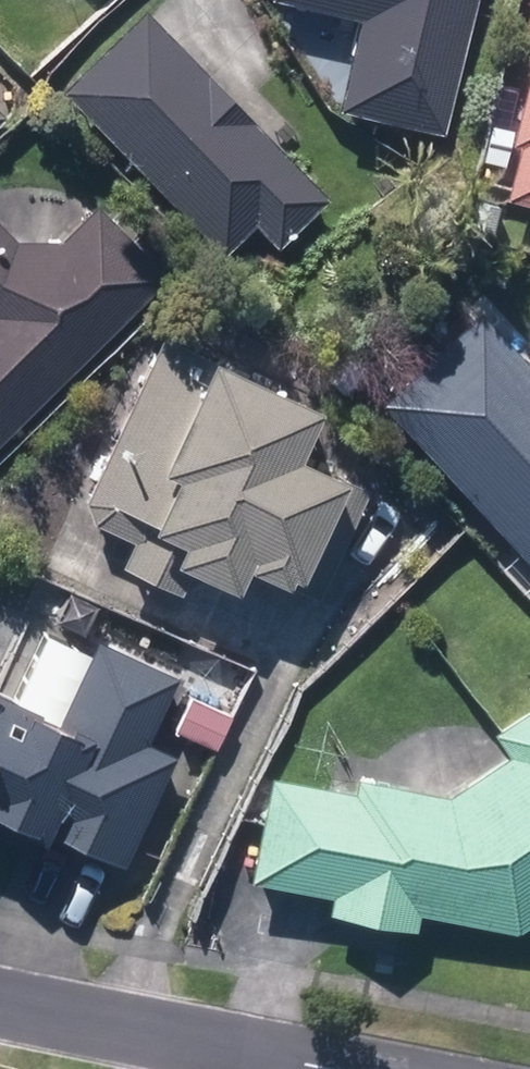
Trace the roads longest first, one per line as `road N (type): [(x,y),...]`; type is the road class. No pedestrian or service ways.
road 1 (residential): [(358,1068),(0,990)]

